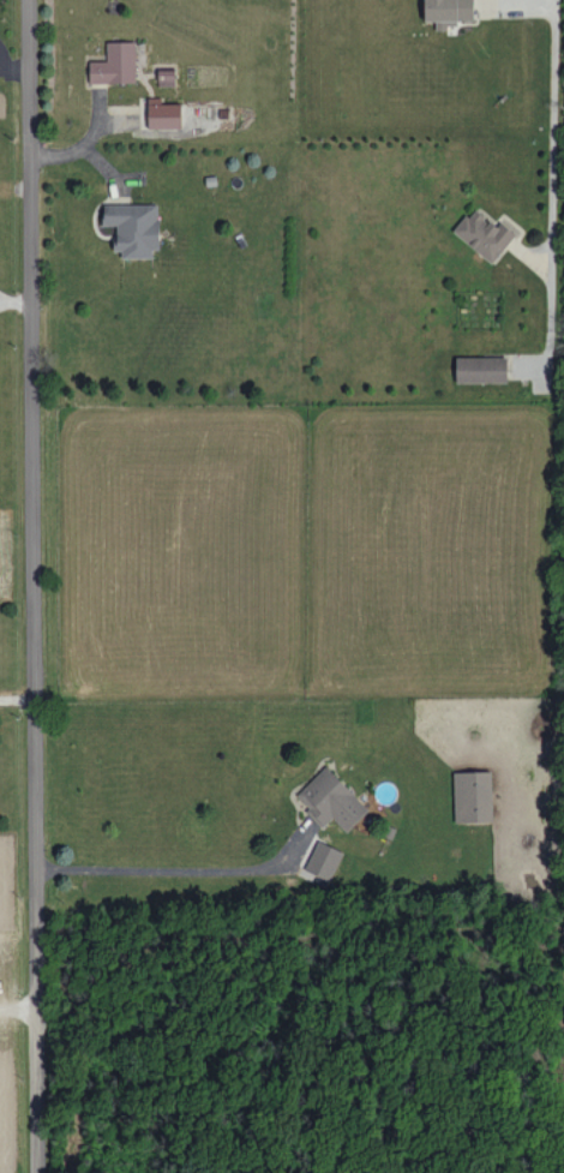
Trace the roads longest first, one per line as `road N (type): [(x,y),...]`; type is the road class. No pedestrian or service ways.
road 1 (residential): [(38,1172),(26,0)]

